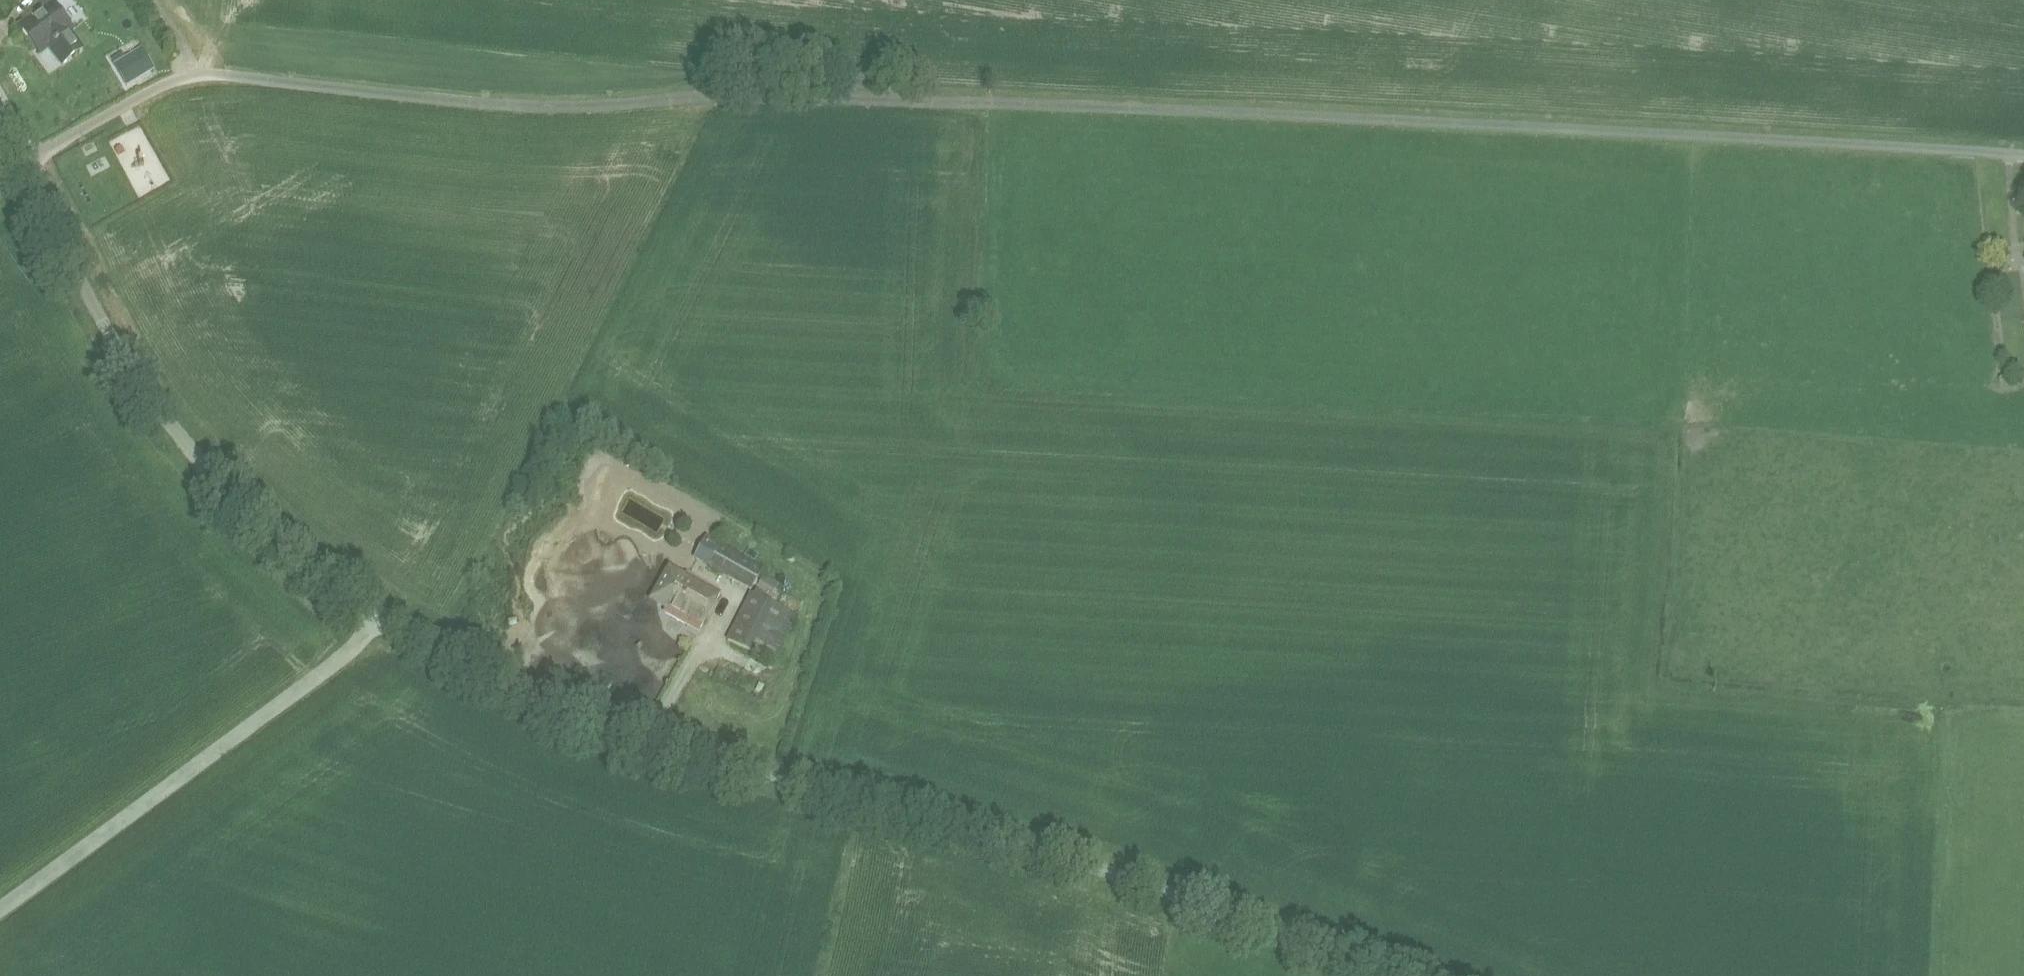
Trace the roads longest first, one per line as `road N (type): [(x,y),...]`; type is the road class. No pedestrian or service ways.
road 1 (residential): [(2023,156),(1376,119),(740,95),(523,107),(210,73),(172,79),(25,162)]
road 2 (unclassified): [(1381,975),(1196,901),(656,746),(549,708),(445,655),(223,485),(131,373),(25,162)]

